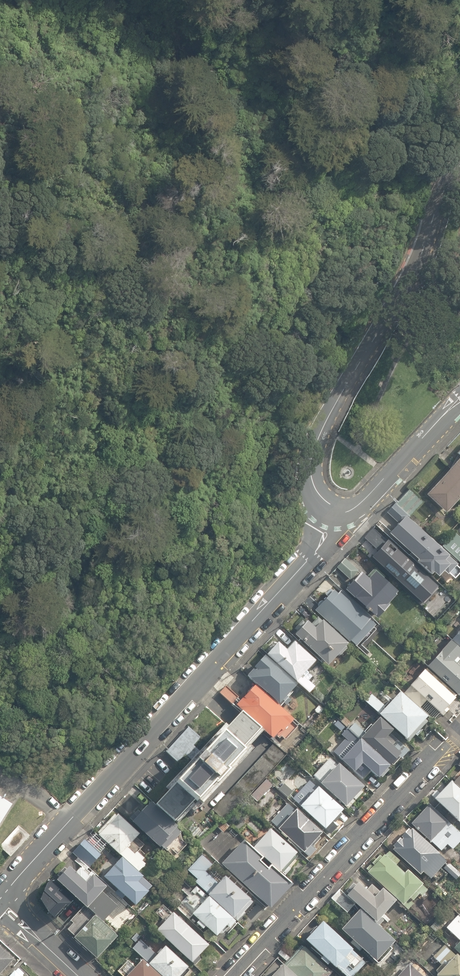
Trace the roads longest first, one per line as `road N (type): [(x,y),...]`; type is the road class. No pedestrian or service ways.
road 1 (residential): [(334,512),(306,563),(0,896)]
road 2 (residential): [(459,163),(411,272),(315,441),(310,486),(334,512)]
road 3 (residential): [(459,742),(231,975)]
road 4 (residential): [(459,401),(359,505),(334,512)]

